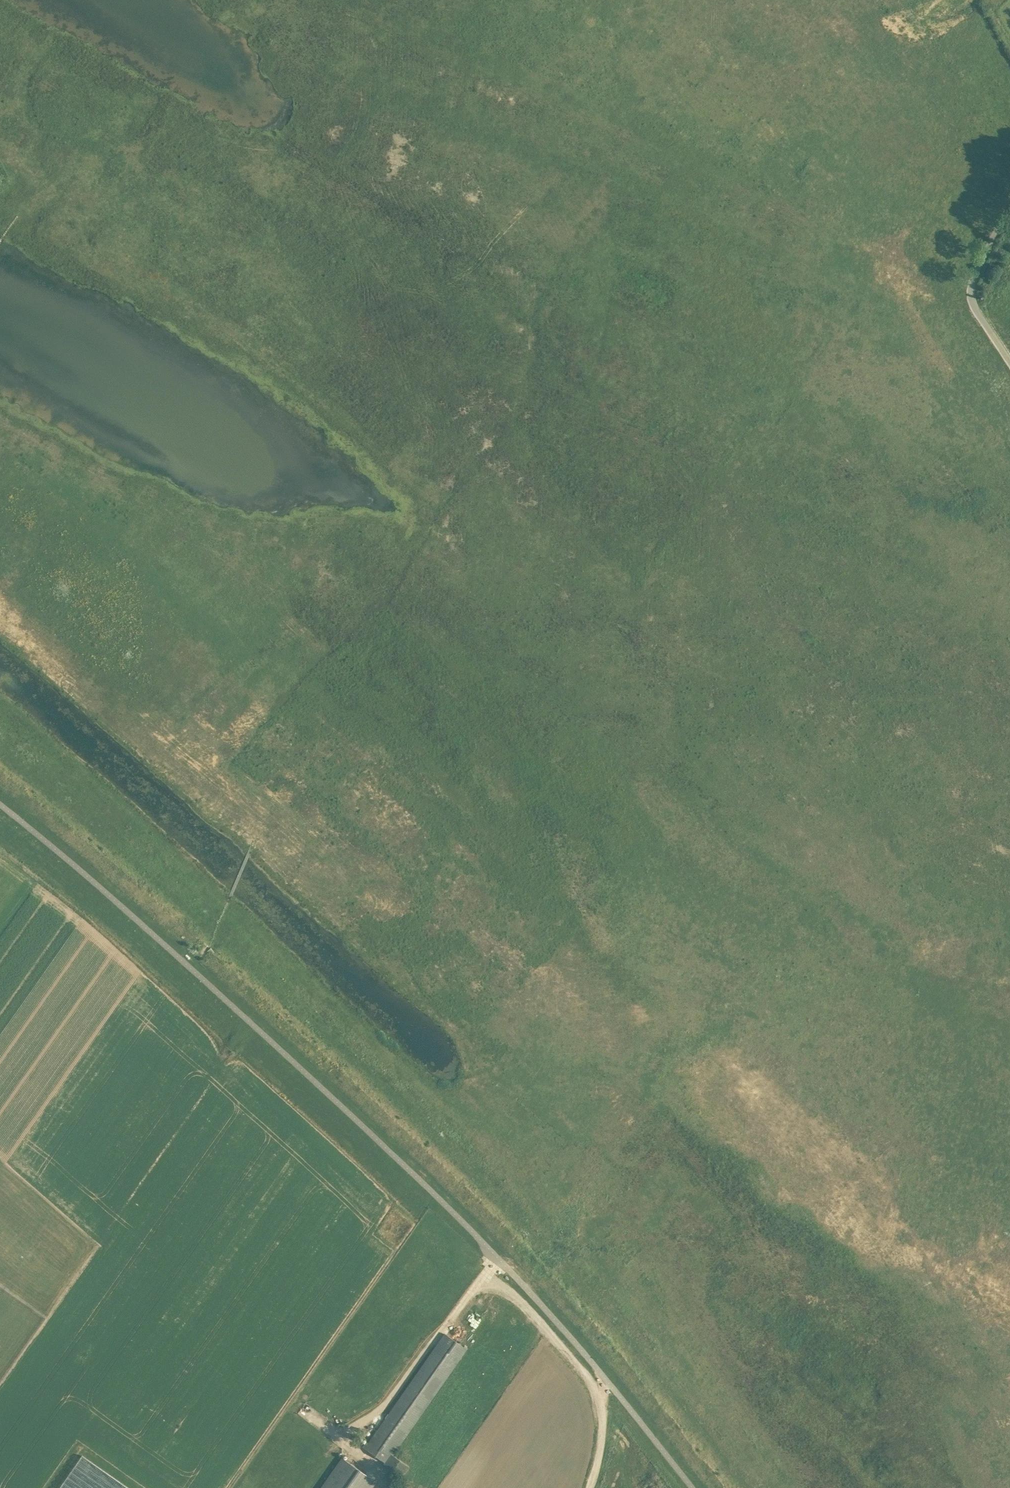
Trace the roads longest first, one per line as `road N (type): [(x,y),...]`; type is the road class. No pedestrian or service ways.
road 1 (unclassified): [(1009,361),(972,291),(1009,202)]

